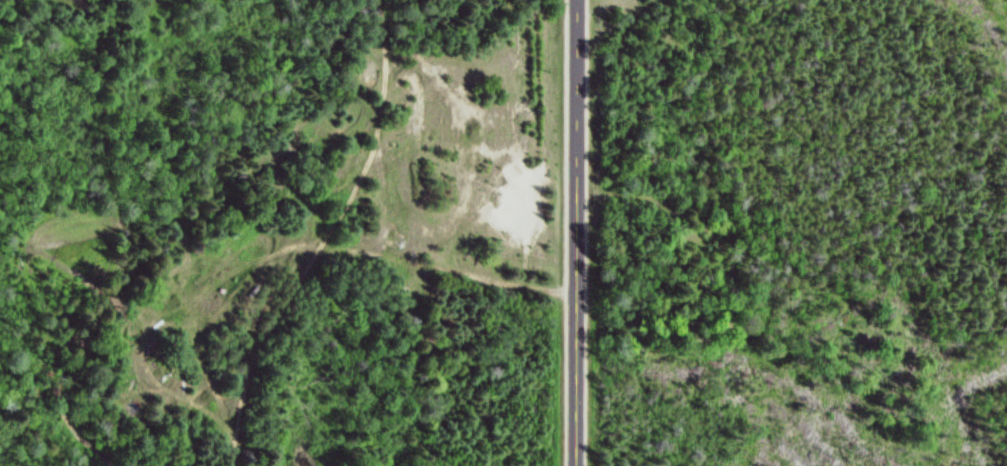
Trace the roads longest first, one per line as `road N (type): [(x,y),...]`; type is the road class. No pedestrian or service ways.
road 1 (secondary): [(569,465),(570,0)]

